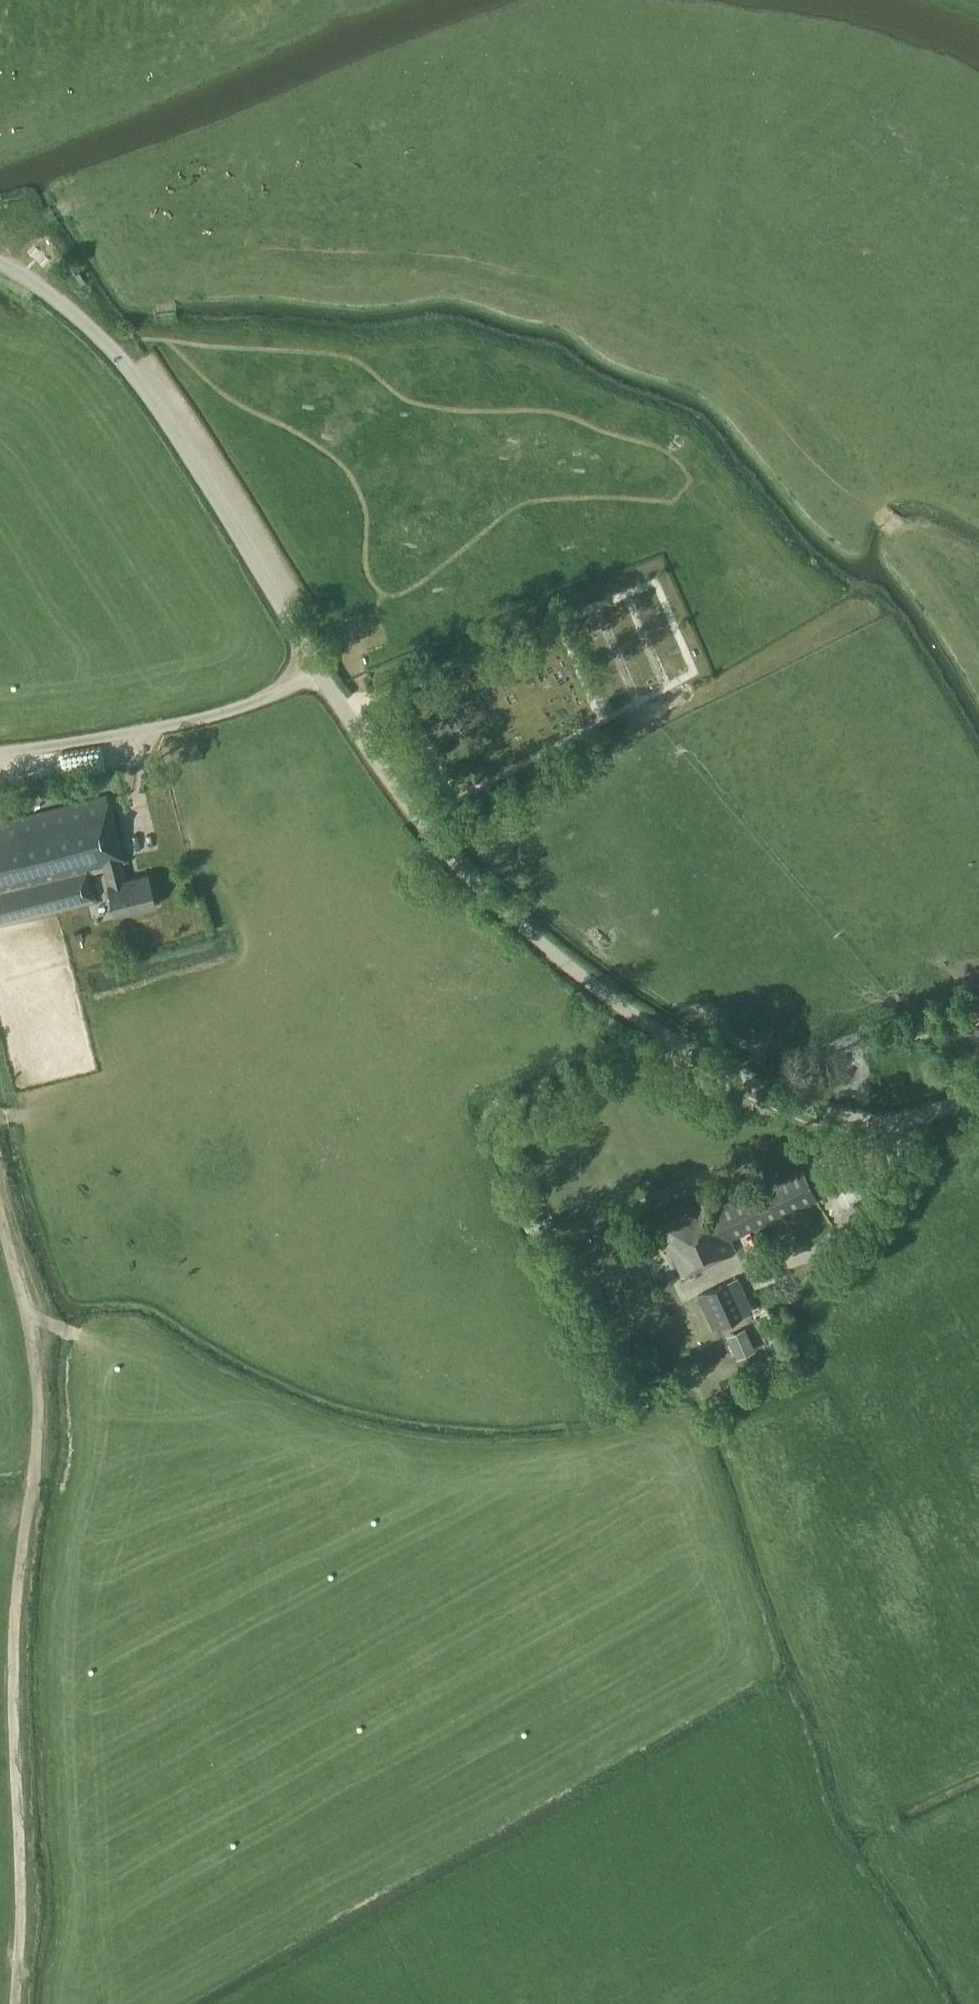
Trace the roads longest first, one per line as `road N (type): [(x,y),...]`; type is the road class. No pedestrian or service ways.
road 1 (unclassified): [(978,1093),(916,1116),(838,1117),(749,1083),(566,964),(459,866),(377,759),(187,450),(116,351),(62,302),(0,262)]

